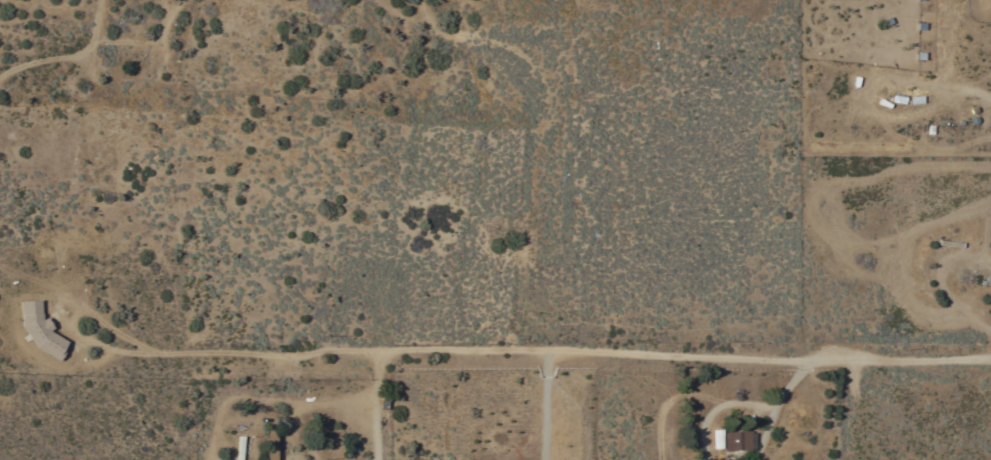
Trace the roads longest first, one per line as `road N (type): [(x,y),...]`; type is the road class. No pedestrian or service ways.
road 1 (residential): [(0,293),(78,340),(131,355),(990,360)]

